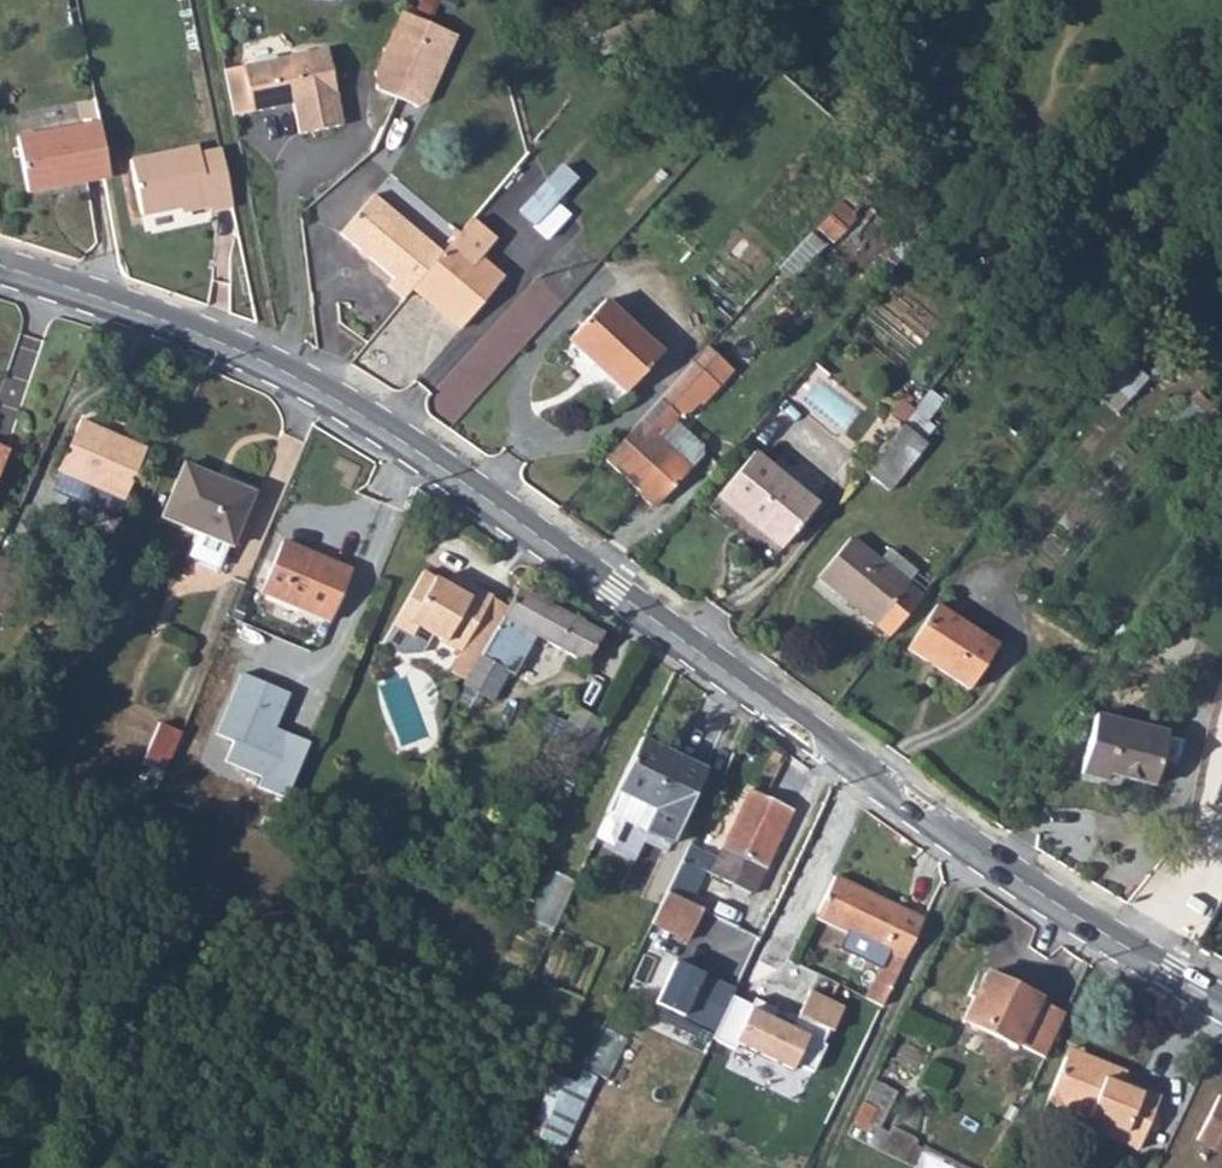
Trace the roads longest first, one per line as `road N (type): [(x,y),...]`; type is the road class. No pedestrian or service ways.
road 1 (secondary): [(0,267),(180,324),(397,438),(970,844),(1221,1005)]

